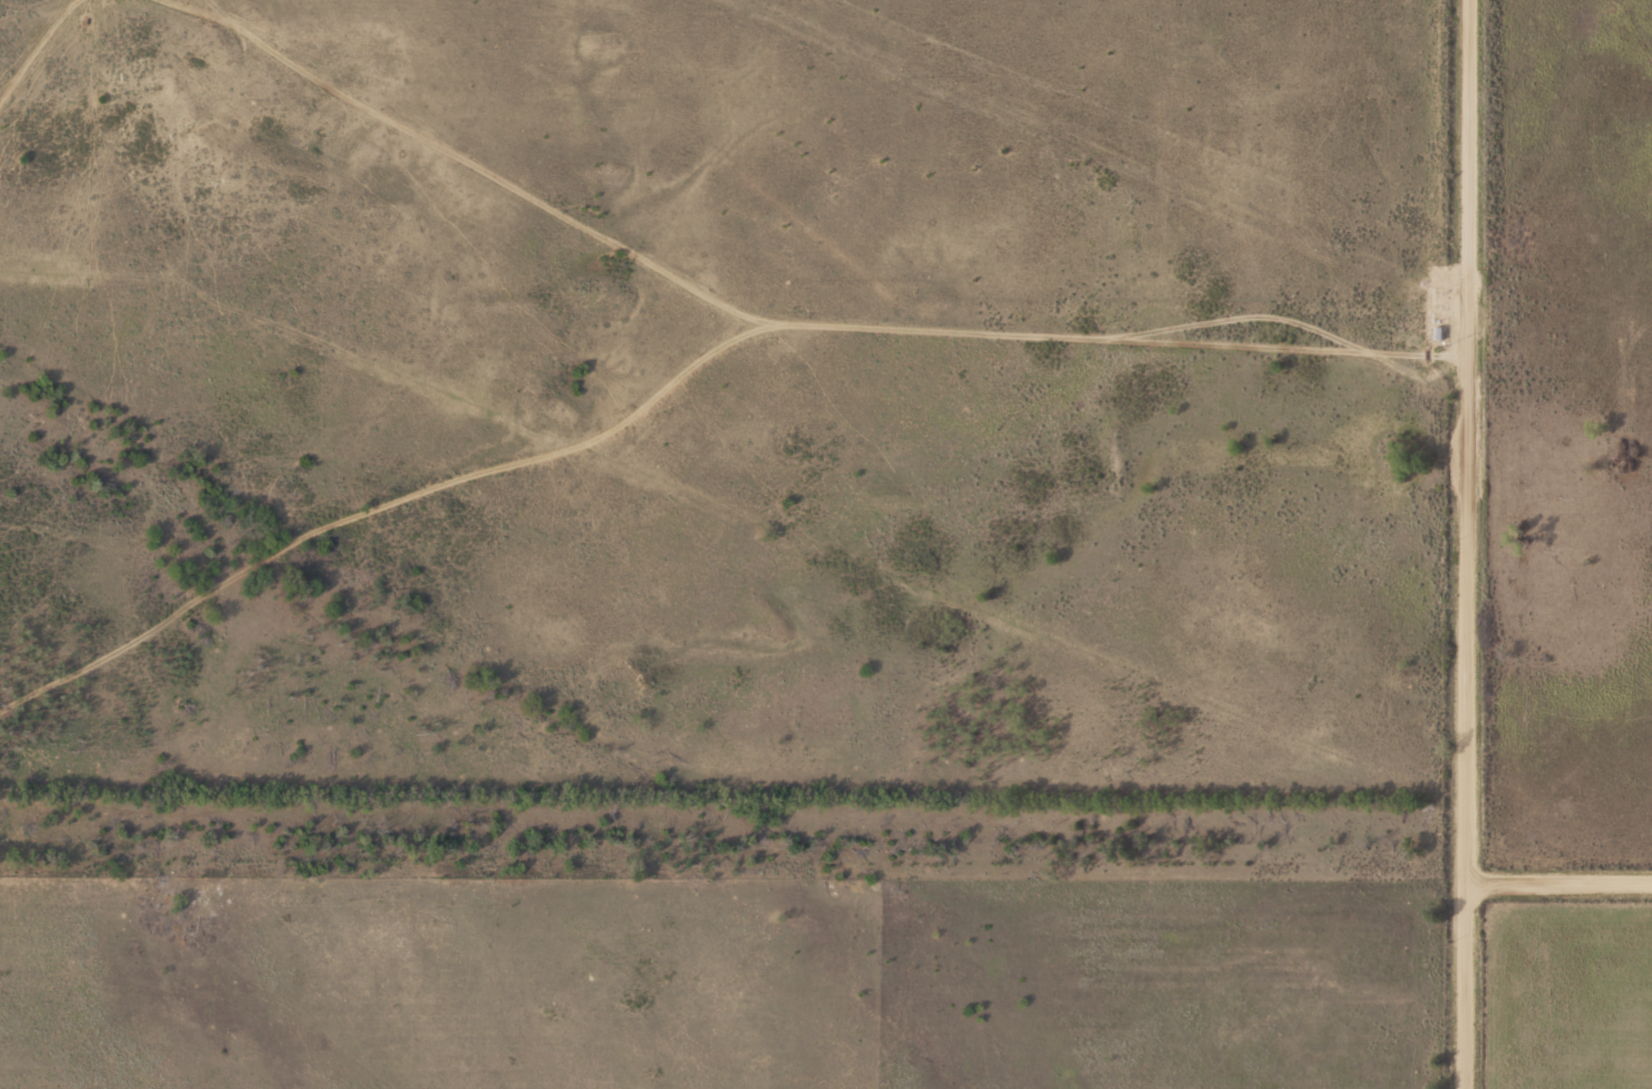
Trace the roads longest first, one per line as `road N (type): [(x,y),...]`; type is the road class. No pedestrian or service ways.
road 1 (residential): [(1473,882),(1475,0)]
road 2 (residential): [(1471,1088),(1473,882)]
road 3 (residential): [(1473,882),(1651,881)]

